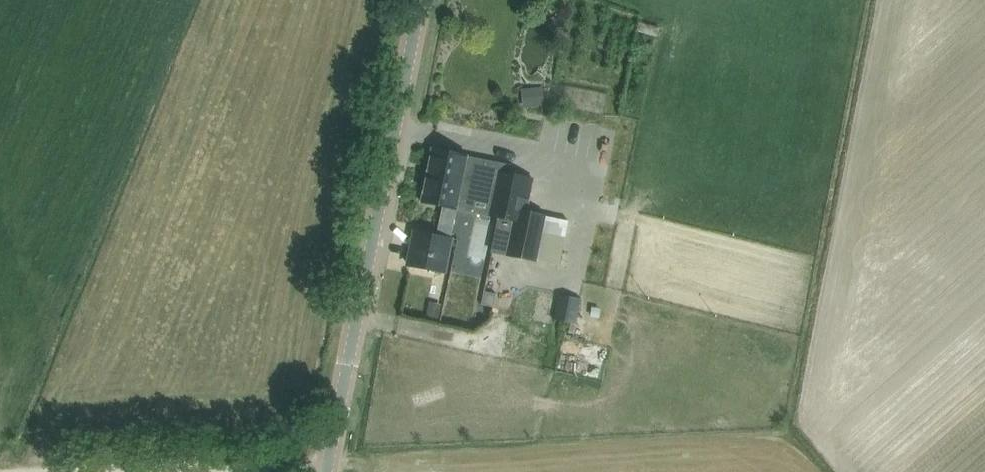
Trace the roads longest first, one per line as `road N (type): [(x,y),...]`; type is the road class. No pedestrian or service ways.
road 1 (tertiary): [(326,471),(421,0)]
road 2 (track): [(0,469),(329,459)]

